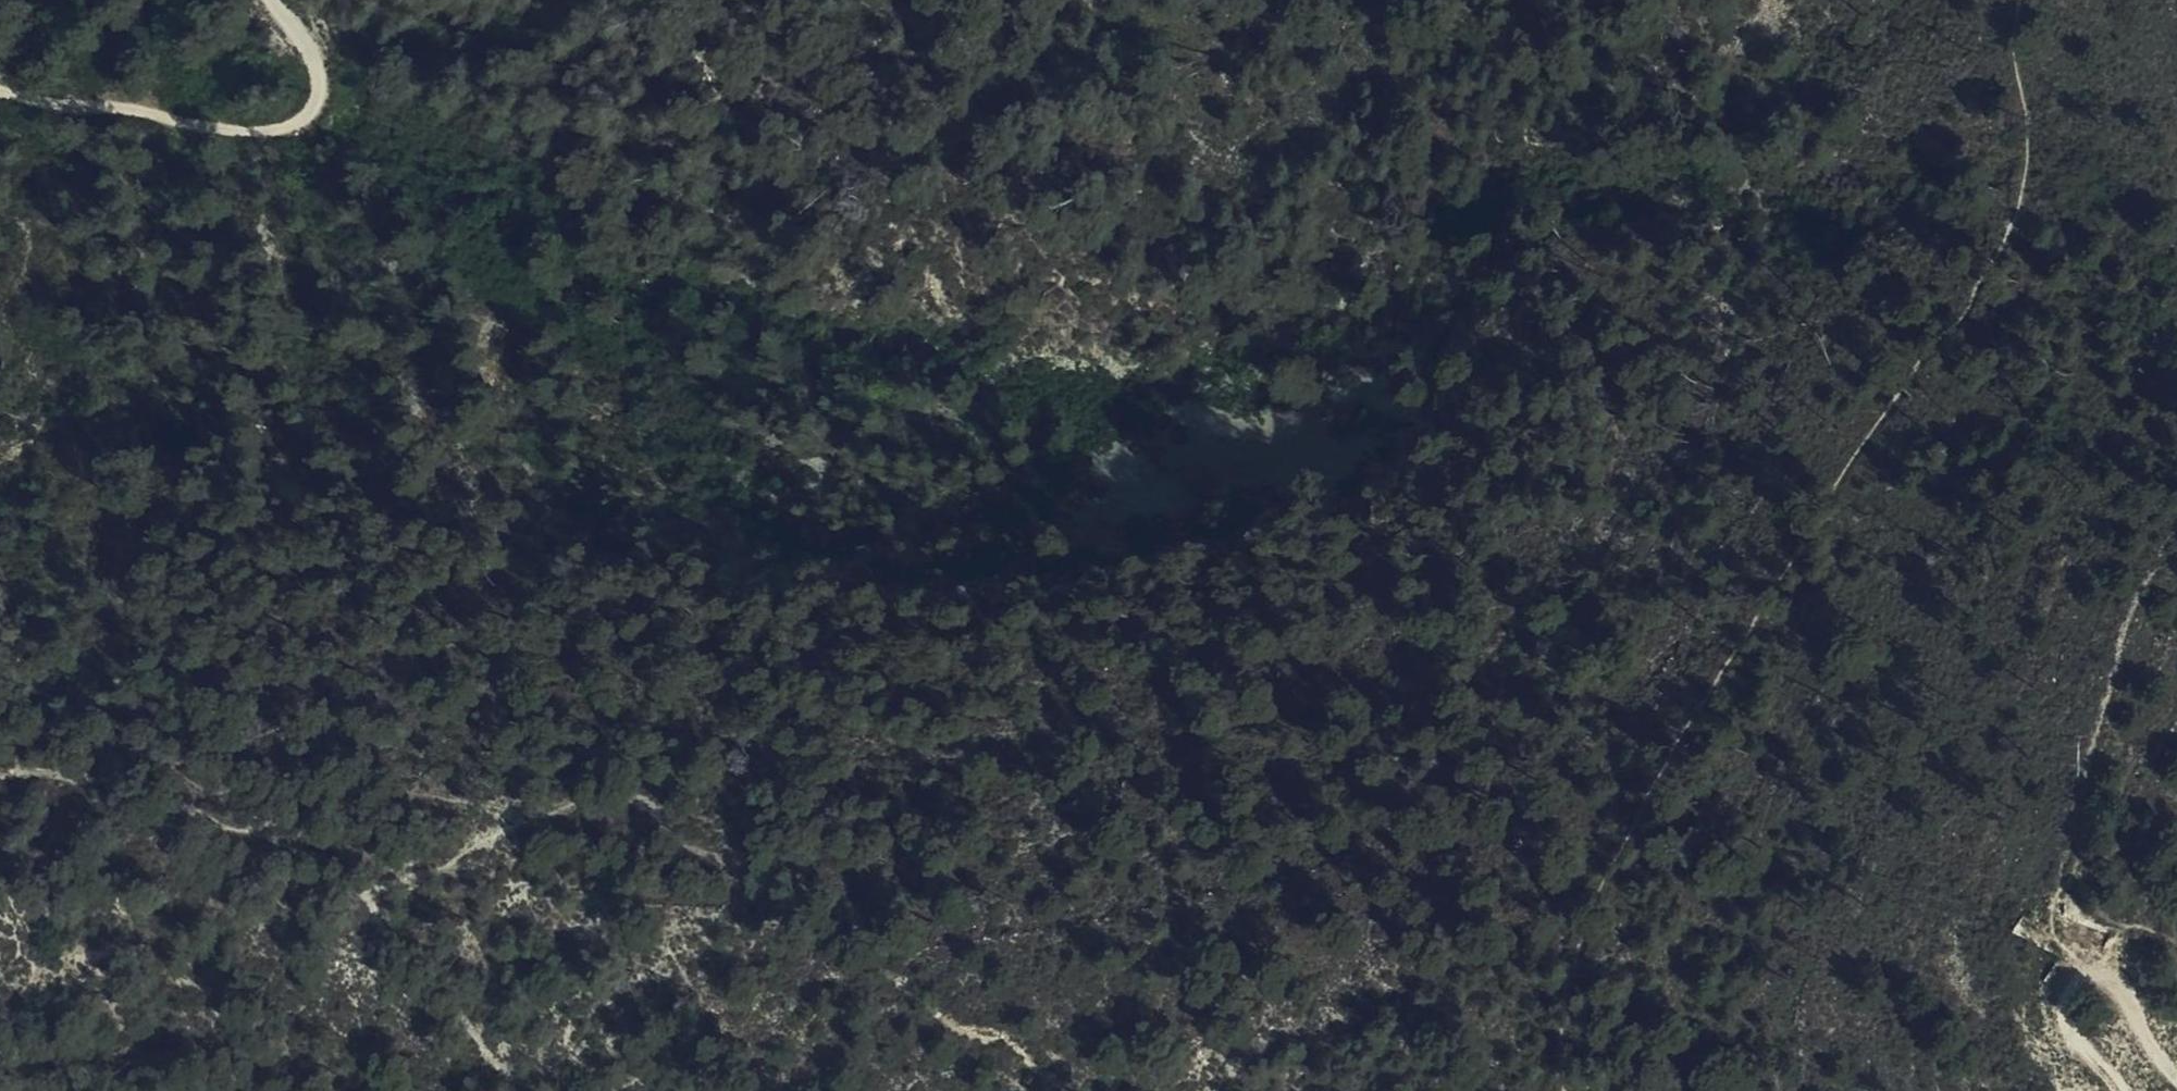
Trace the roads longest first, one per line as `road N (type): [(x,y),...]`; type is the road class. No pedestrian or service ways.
road 1 (track): [(0,92),(52,110),(112,106),(185,131),(265,136),(299,126),(319,100),(313,58),(271,0)]
road 2 (track): [(2122,1090),(2067,1013),(2087,979),(2113,978),(2176,1080)]

